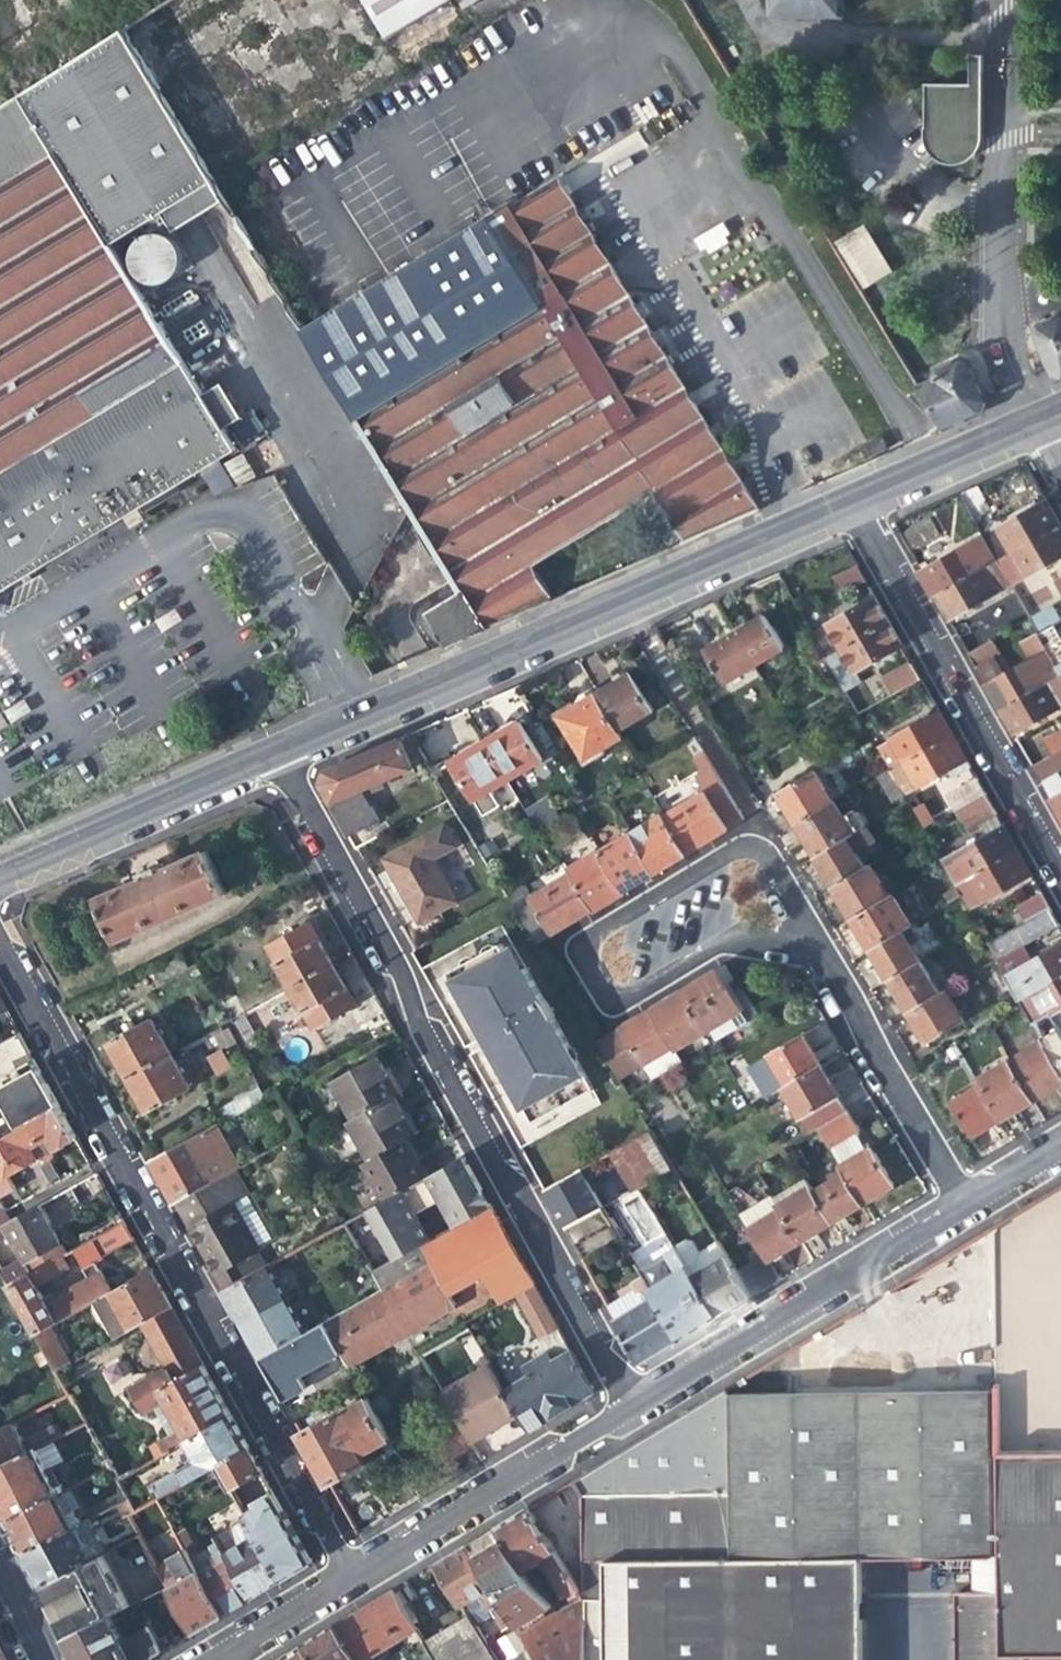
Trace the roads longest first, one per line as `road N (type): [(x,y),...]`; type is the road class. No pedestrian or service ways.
road 1 (residential): [(628,1405),(269,753)]
road 2 (residential): [(342,1577),(0,953)]
road 3 (residential): [(848,502),(269,753)]
road 4 (residential): [(821,946),(767,852),(746,842),(598,927),(586,948),(590,976),(607,996),(632,997),(732,942),(779,935)]
road 5 (residential): [(848,502),(1060,874)]
road 6 (residential): [(628,1405),(966,1202)]
road 7 (residential): [(342,1577),(628,1405)]
road 8 (residential): [(966,1202),(821,946)]
road 9 (residential): [(269,753),(0,869)]
road 10 (residential): [(1029,424),(848,502)]
road 11 (residential): [(204,1659),(342,1577)]

